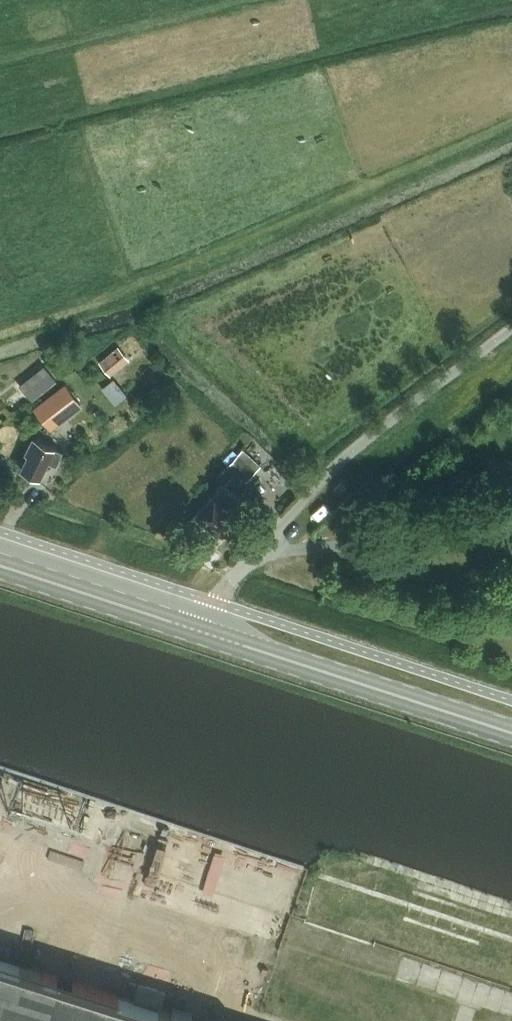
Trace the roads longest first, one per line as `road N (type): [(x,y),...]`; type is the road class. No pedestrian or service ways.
road 1 (unclassified): [(197,627),(304,496),(511,329)]
road 2 (secondary): [(511,730),(197,627)]
road 3 (secondary): [(197,627),(0,562)]

